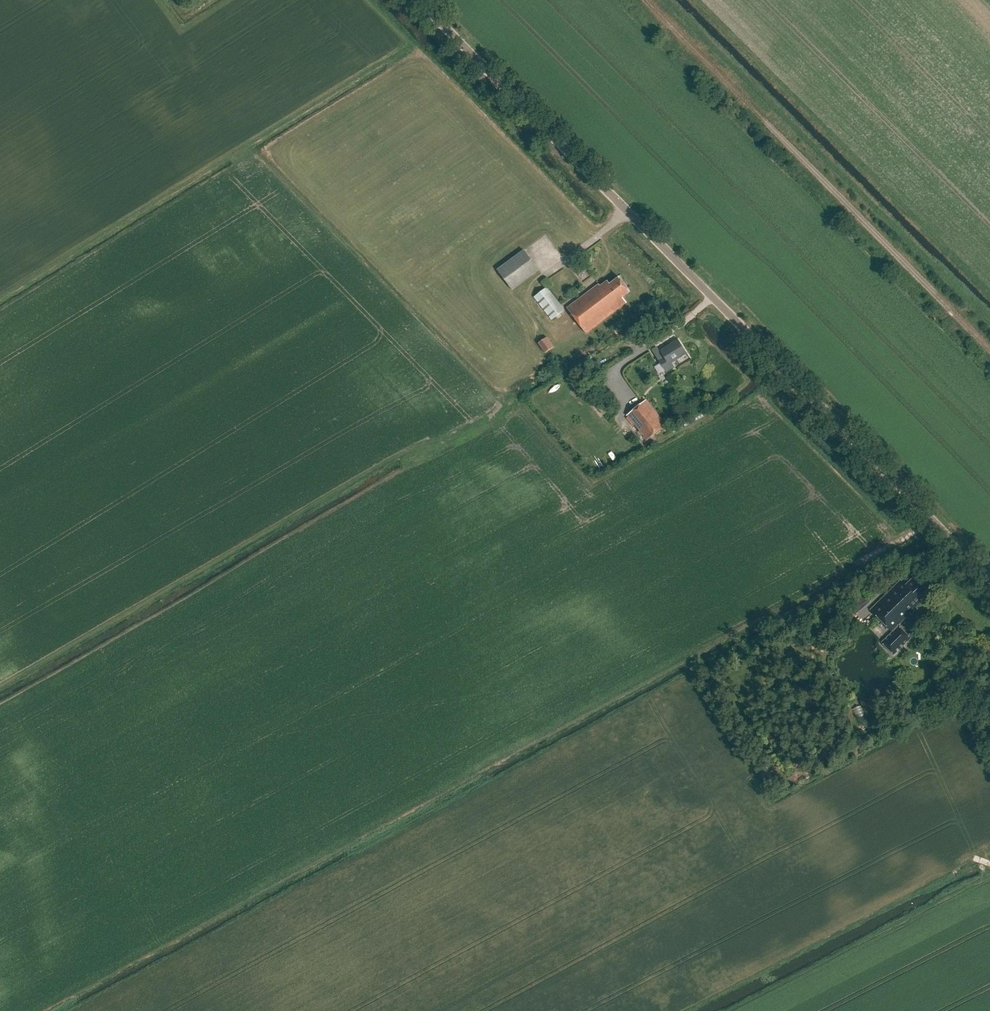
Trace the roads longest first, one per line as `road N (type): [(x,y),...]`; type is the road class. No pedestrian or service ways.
road 1 (unclassified): [(989,579),(418,0)]

